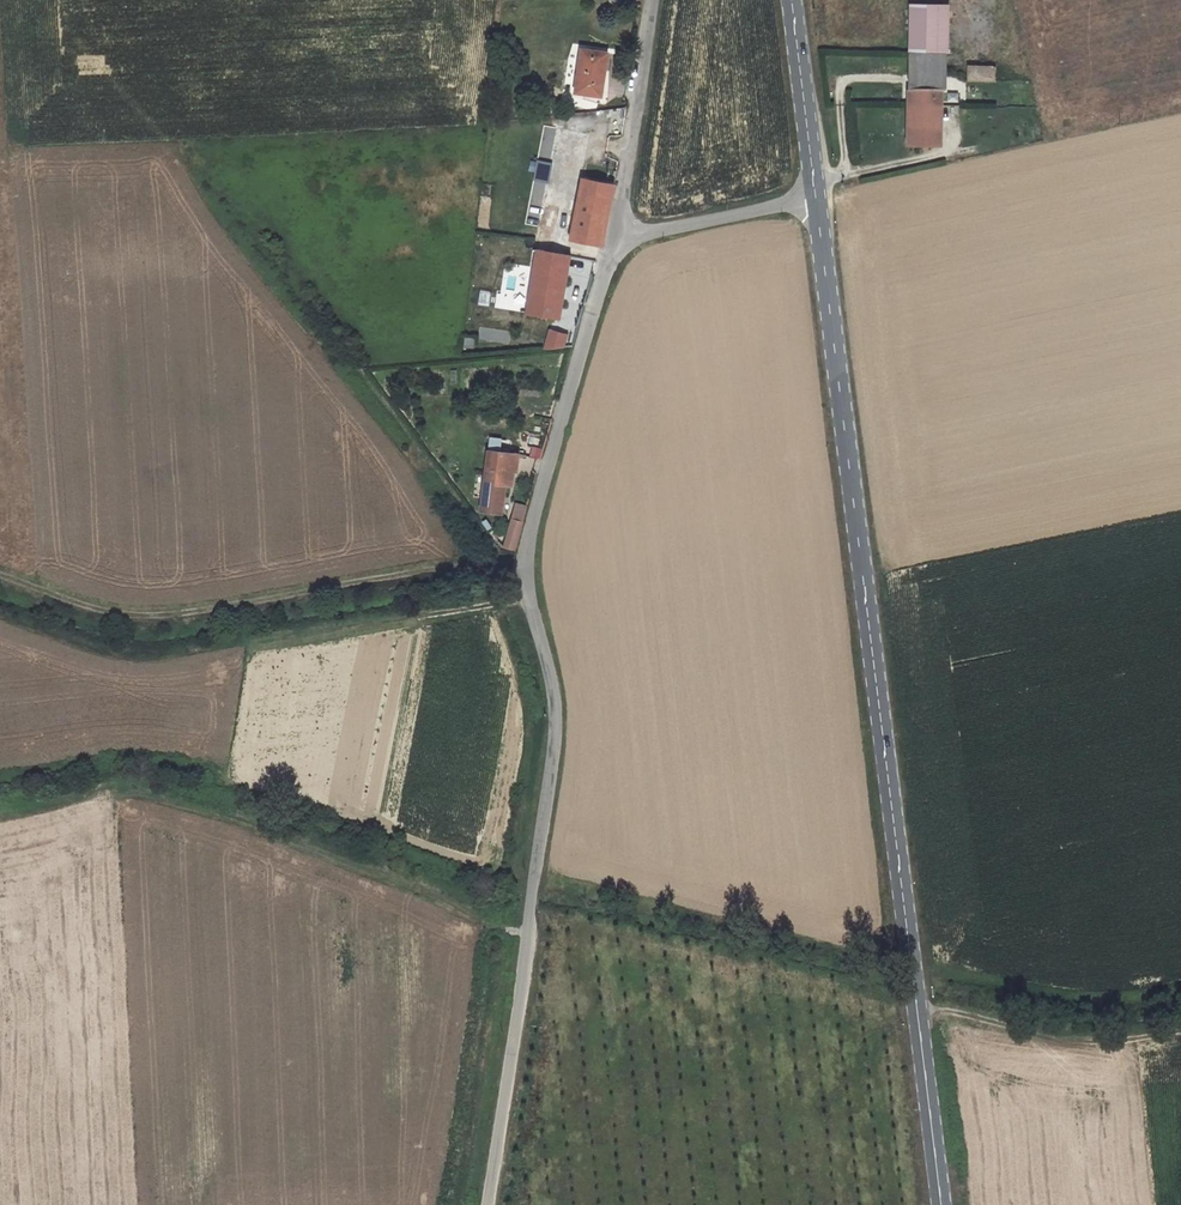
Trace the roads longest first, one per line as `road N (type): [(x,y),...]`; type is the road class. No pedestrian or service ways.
road 1 (tertiary): [(817,198),(943,1204)]
road 2 (unclassified): [(489,1204),(554,741),(555,701),(526,572),(531,528),(618,234)]
road 3 (track): [(528,934),(257,823),(162,798),(119,791),(0,813)]
road 4 (track): [(526,572),(442,568),(135,616),(0,574)]
road 5 (track): [(530,600),(248,642)]
road 6 (track): [(919,1011),(957,1010),(1060,1040),(1139,1038),(1180,1027)]
road 7 (unclassified): [(653,0),(618,234)]
road 8 (unclassified): [(817,198),(618,234)]
road 9 (tertiary): [(792,0),(817,198)]

